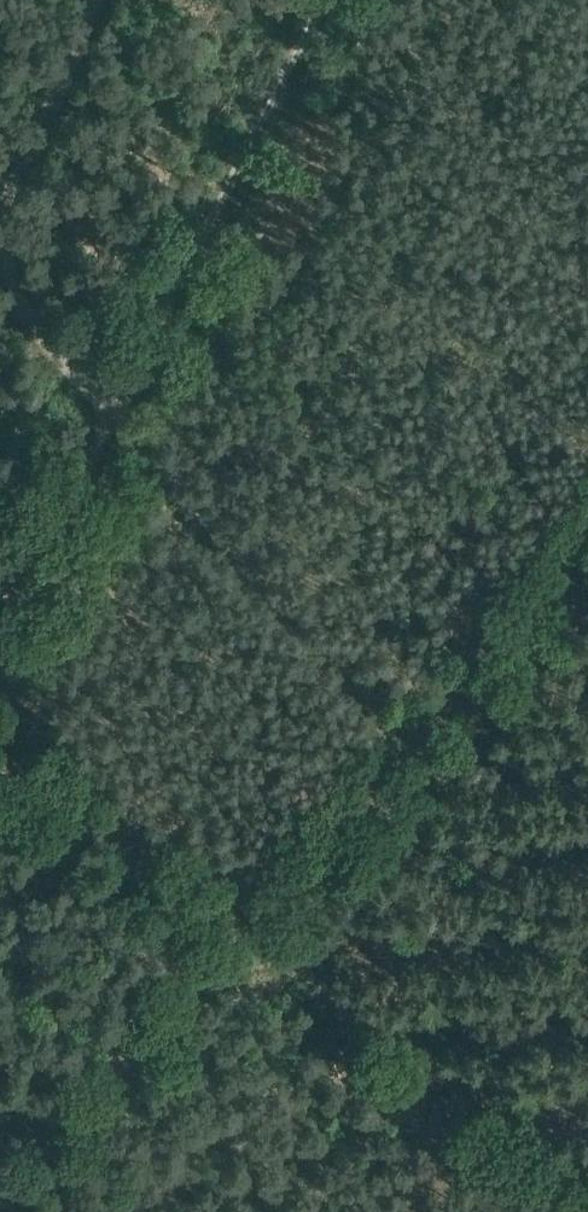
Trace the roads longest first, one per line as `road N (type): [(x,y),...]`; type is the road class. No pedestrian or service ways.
road 1 (track): [(0,1199),(587,523)]
road 2 (track): [(403,729),(42,338),(27,259),(30,134),(98,0)]

